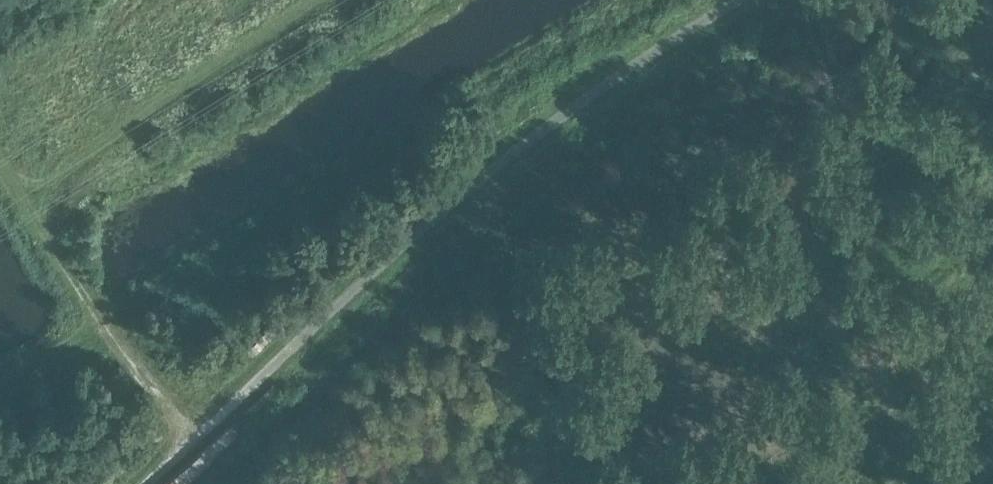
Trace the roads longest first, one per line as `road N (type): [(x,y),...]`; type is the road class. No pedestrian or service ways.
road 1 (unclassified): [(743,0),(538,134),(406,239),(151,483)]

